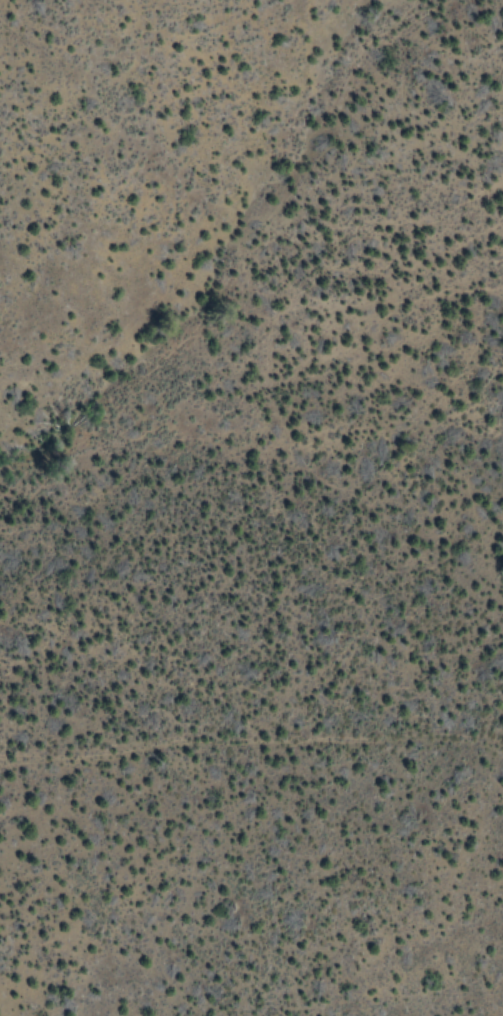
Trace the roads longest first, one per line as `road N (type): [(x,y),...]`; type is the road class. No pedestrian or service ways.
road 1 (residential): [(0,738),(502,731)]

